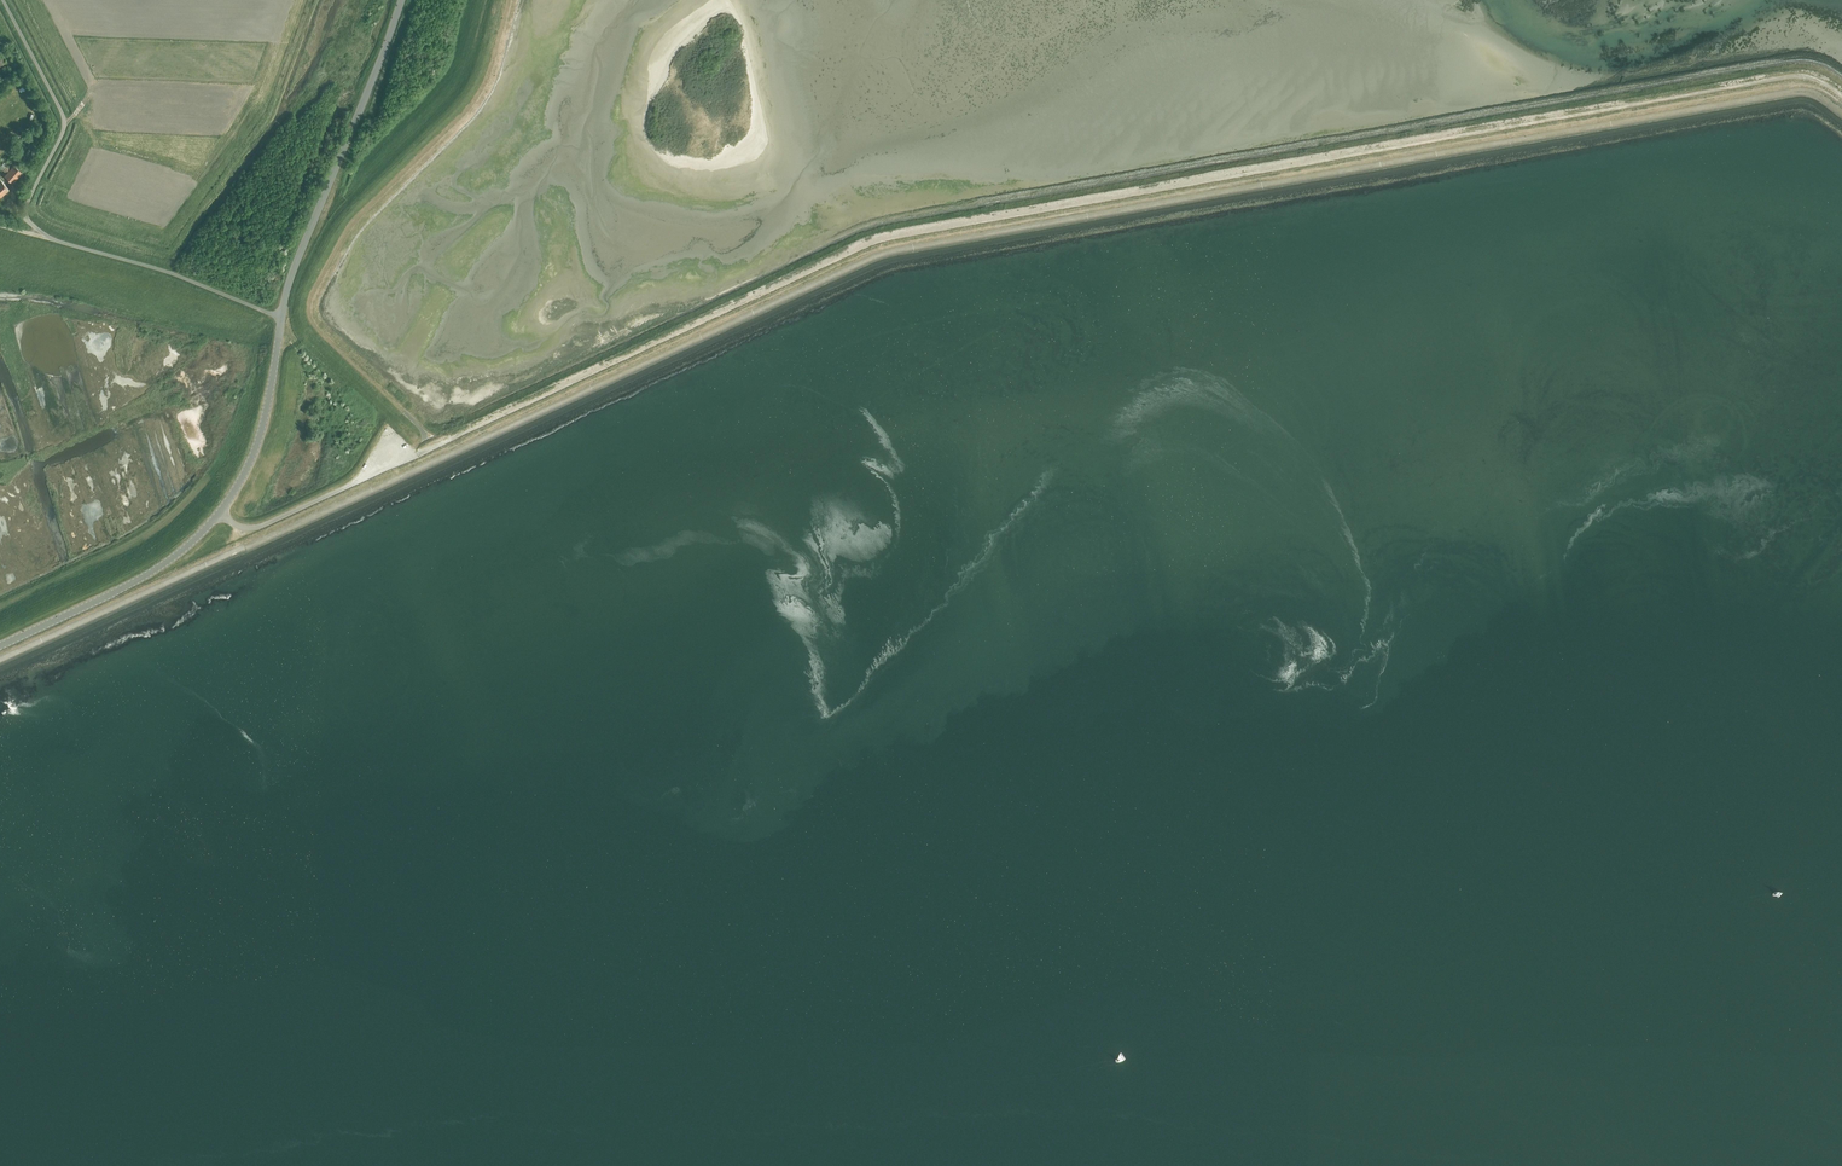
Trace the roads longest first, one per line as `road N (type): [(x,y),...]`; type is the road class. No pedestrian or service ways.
road 1 (track): [(499,0),(467,90),(339,223),(300,303),(309,335),(409,427),(438,442),(417,453)]
road 2 (unclassified): [(282,317),(52,242),(27,226),(24,199),(56,116),(0,9)]
road 3 (unclassified): [(0,646),(154,570),(218,514),(261,432),(282,317)]
road 4 (unclassified): [(282,317),(402,0)]

